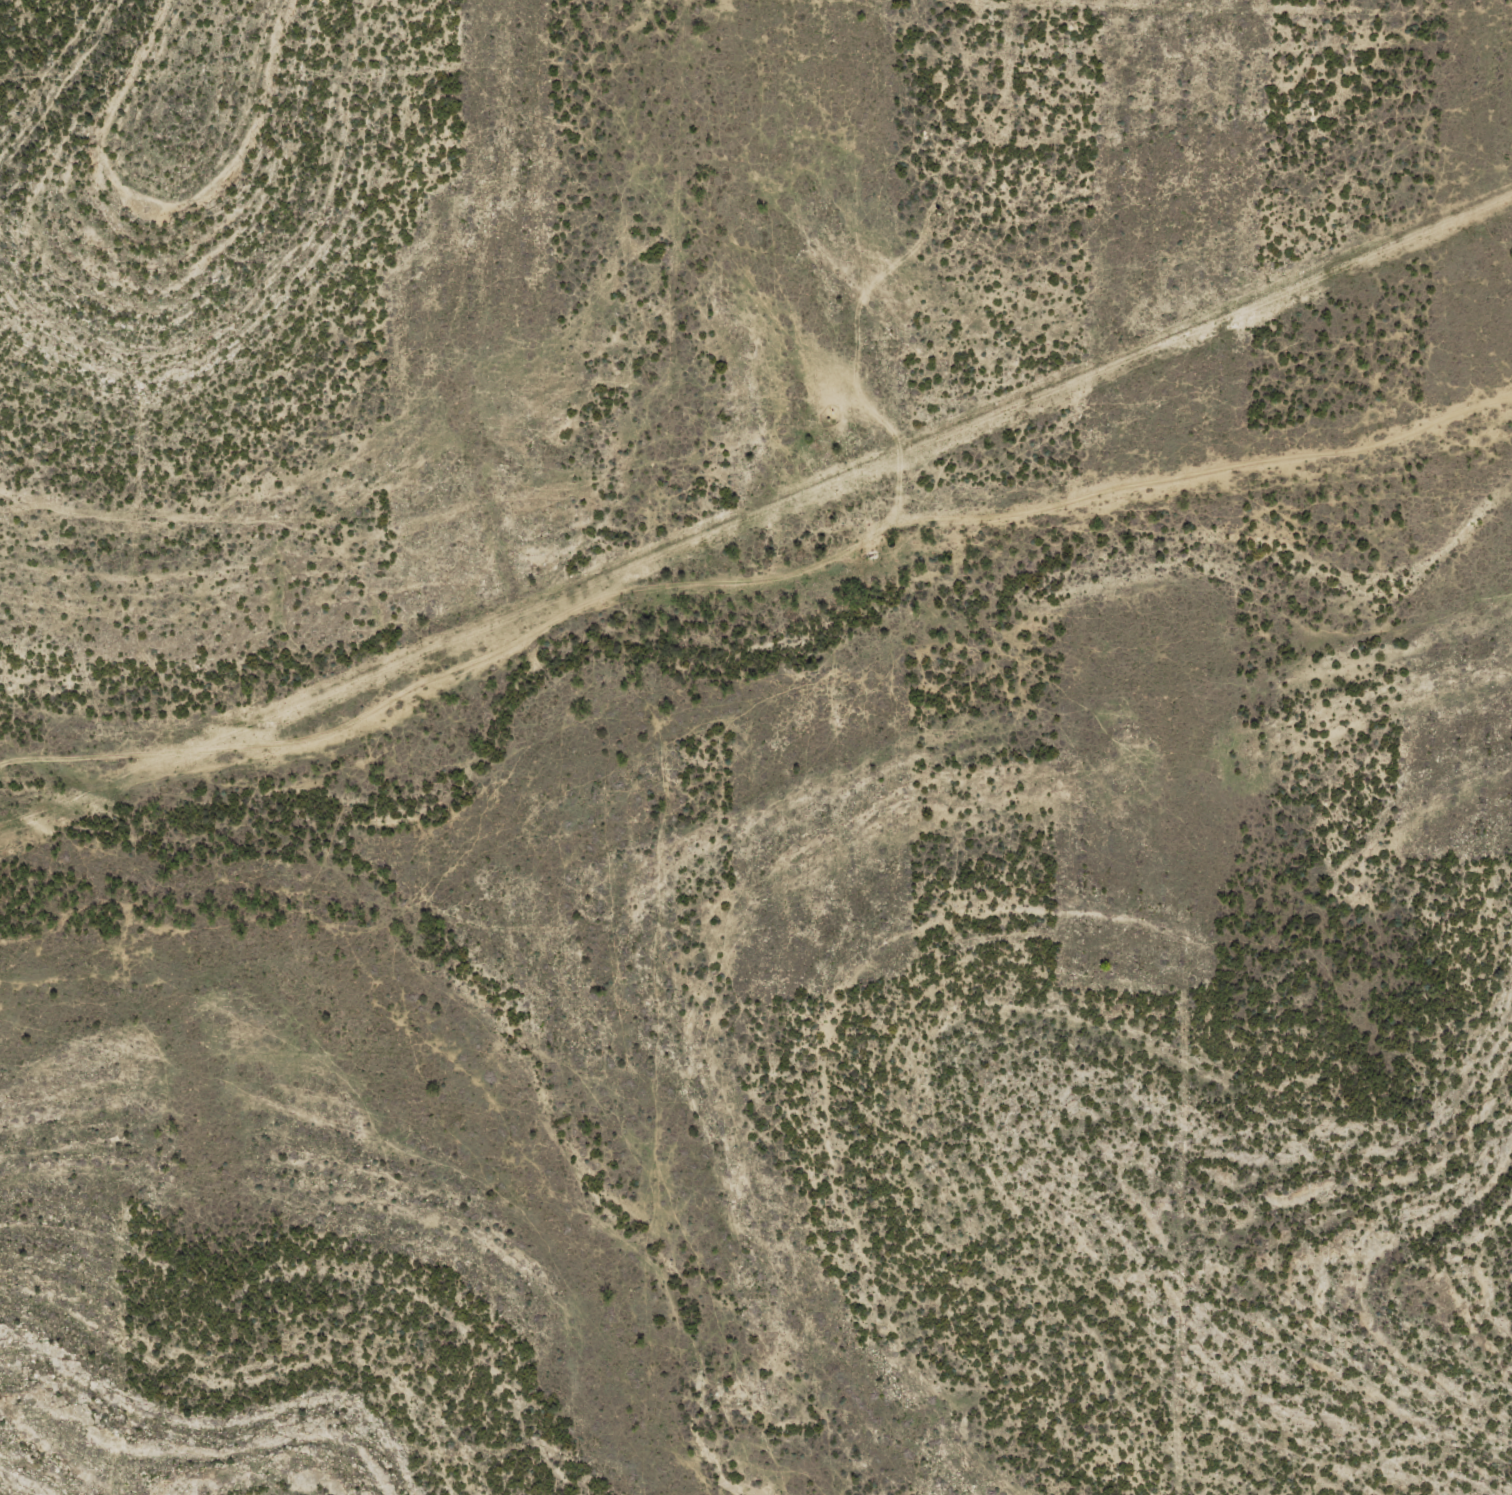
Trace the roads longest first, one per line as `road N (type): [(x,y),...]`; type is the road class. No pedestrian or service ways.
road 1 (track): [(1511,418),(1401,432),(1206,492),(1015,517),(765,608),(554,628),(379,729),(279,754),(0,791)]

